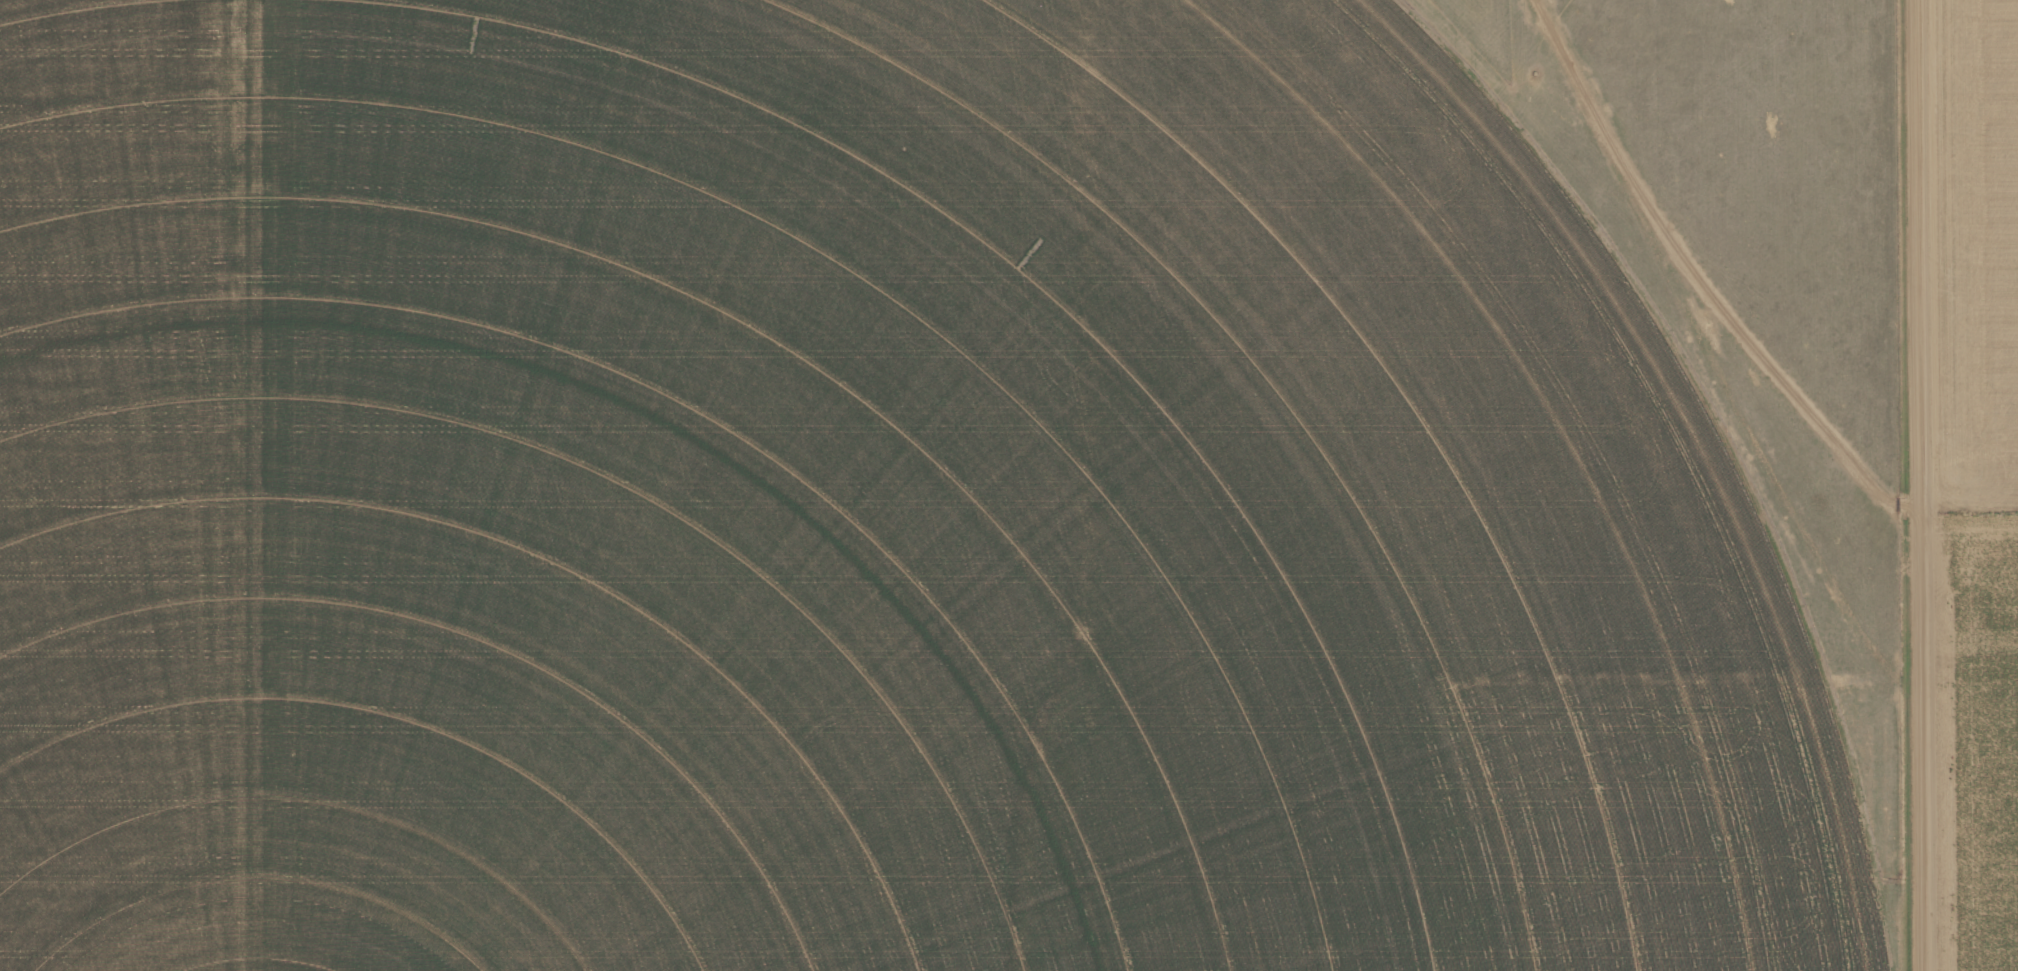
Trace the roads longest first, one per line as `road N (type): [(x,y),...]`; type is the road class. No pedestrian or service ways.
road 1 (residential): [(1913,0),(1920,970)]

